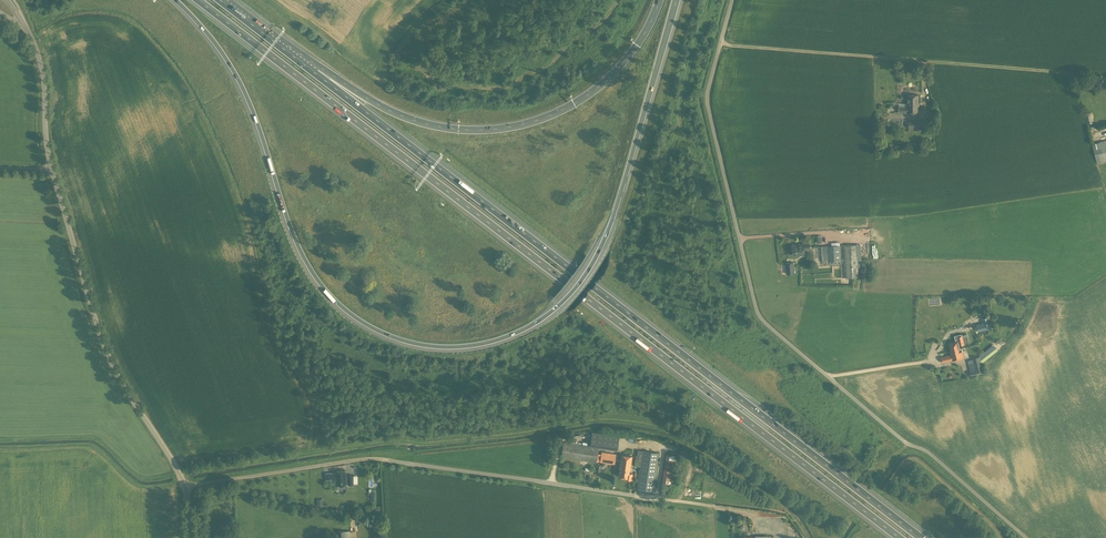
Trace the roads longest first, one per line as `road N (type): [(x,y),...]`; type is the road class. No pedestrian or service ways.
road 1 (motorway): [(175,0),(241,85),(290,228),(324,288),(384,333),(449,347),(522,330),(584,275),(614,214),(676,0)]
road 2 (motorway): [(198,0),(899,537)]
road 3 (motorway): [(921,537),(315,73)]
road 4 (unclassified): [(1027,537),(758,315),(707,102),(732,0)]
road 5 (unclassified): [(185,488),(119,379),(98,327),(48,153),(43,73),(23,24)]
road 6 (unclassified): [(185,488),(379,459),(660,499)]
road 7 (motorway): [(660,0),(635,47),(599,86),(513,127),(421,123),(315,73)]
road 8 (track): [(720,43),(1105,76)]
road 9 (motorway): [(315,73),(219,0)]

